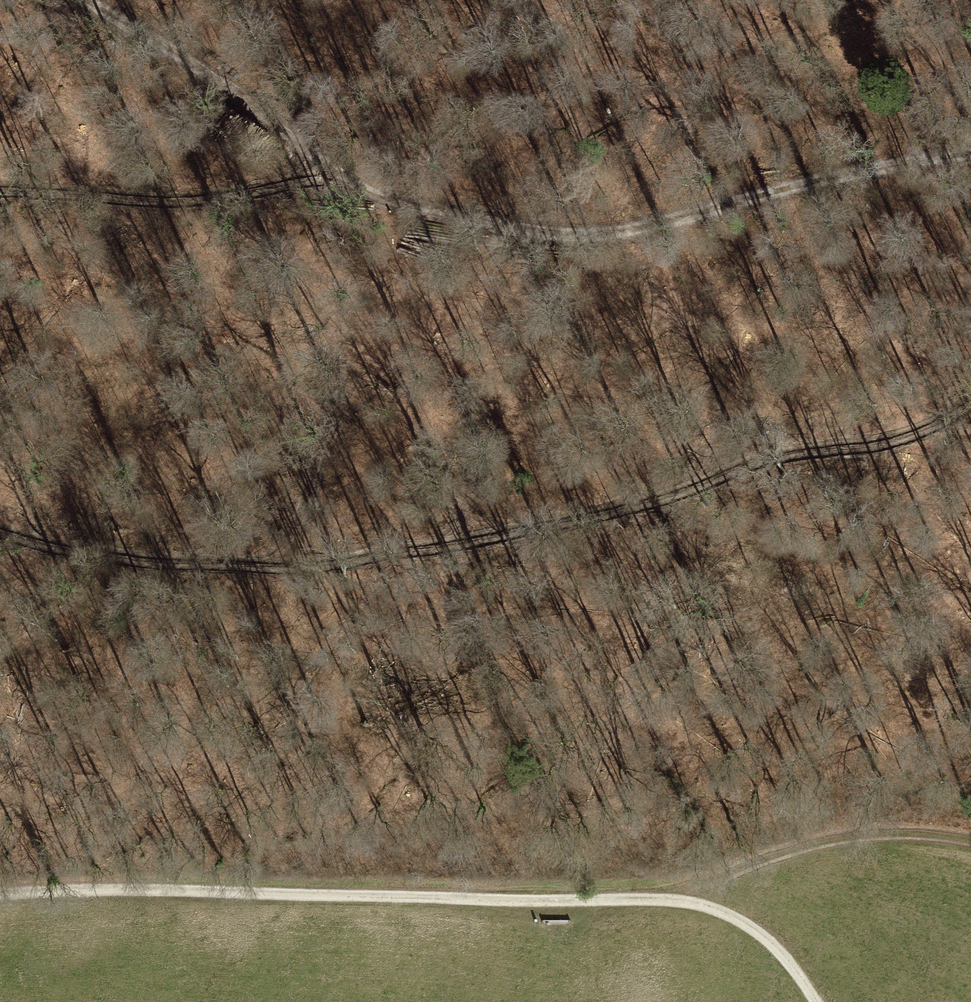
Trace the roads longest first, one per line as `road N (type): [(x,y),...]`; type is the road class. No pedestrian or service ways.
road 1 (track): [(0,527),(209,568),(384,556),(548,533),(751,466),(913,433),(970,408)]
road 2 (track): [(78,0),(168,49),(331,173),(458,222),(566,237),(731,212),(970,157)]
road 3 (track): [(0,899),(237,893),(689,899),(752,924),(804,971),(820,1001)]
road 4 (track): [(331,173),(152,205),(0,187)]
road 5 (track): [(689,899),(721,866),(841,839),(970,845)]

